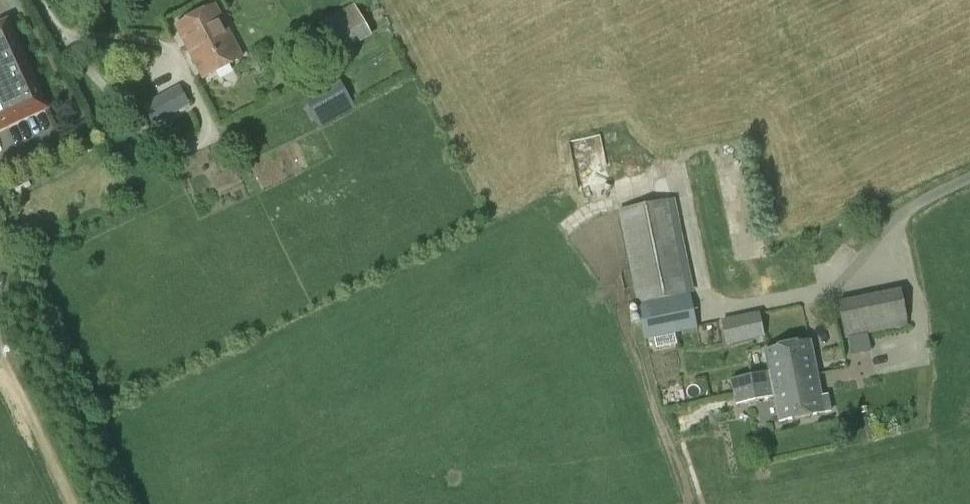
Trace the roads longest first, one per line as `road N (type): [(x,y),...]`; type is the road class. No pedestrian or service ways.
road 1 (track): [(969,179),(896,212),(819,300),(728,326)]

